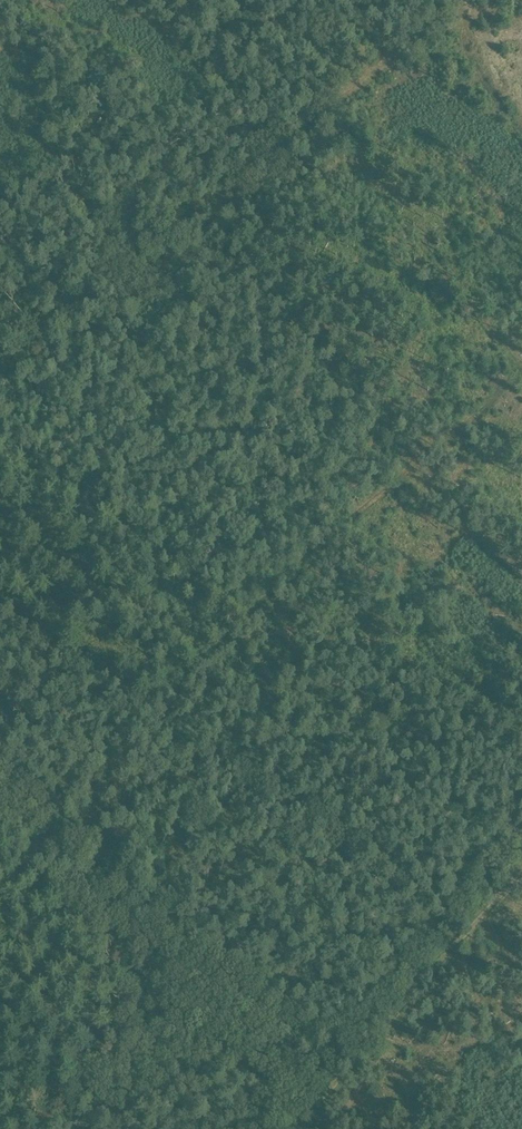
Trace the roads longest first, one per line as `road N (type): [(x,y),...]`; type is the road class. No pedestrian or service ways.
road 1 (track): [(521,866),(287,1128)]

